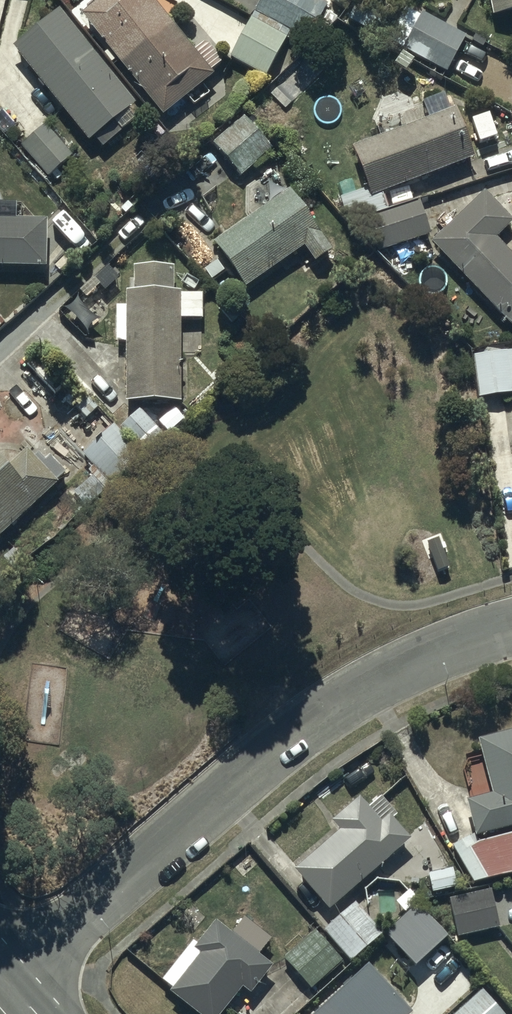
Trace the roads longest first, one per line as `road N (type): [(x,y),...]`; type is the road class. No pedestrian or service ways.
road 1 (residential): [(19,994),(316,729),(417,672),(511,642)]

